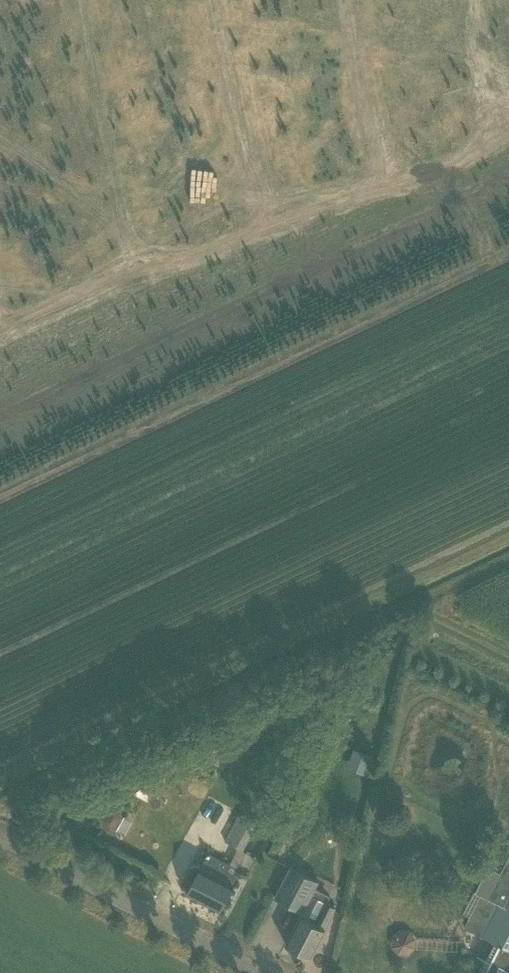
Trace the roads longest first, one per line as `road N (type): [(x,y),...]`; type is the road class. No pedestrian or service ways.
road 1 (track): [(0,783),(508,545)]
road 2 (unclassified): [(275,972),(0,824)]

